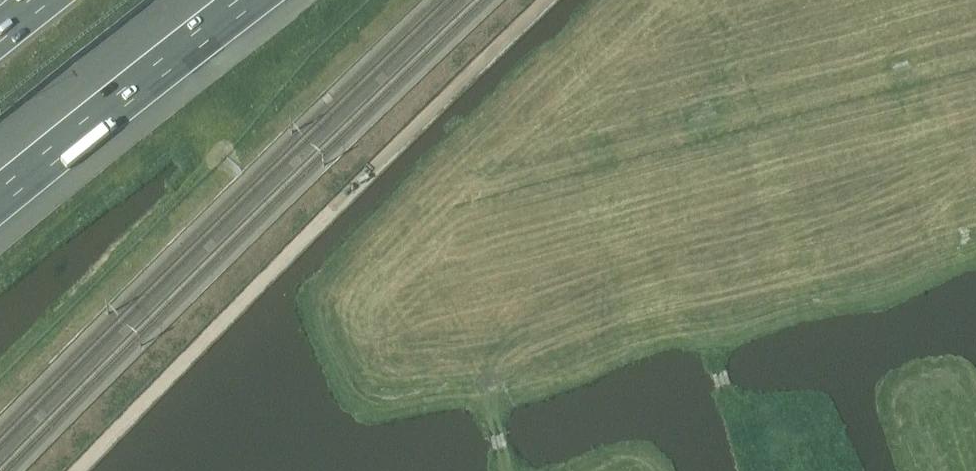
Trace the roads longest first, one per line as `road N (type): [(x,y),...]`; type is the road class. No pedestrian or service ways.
road 1 (motorway): [(0,193),(241,0)]

